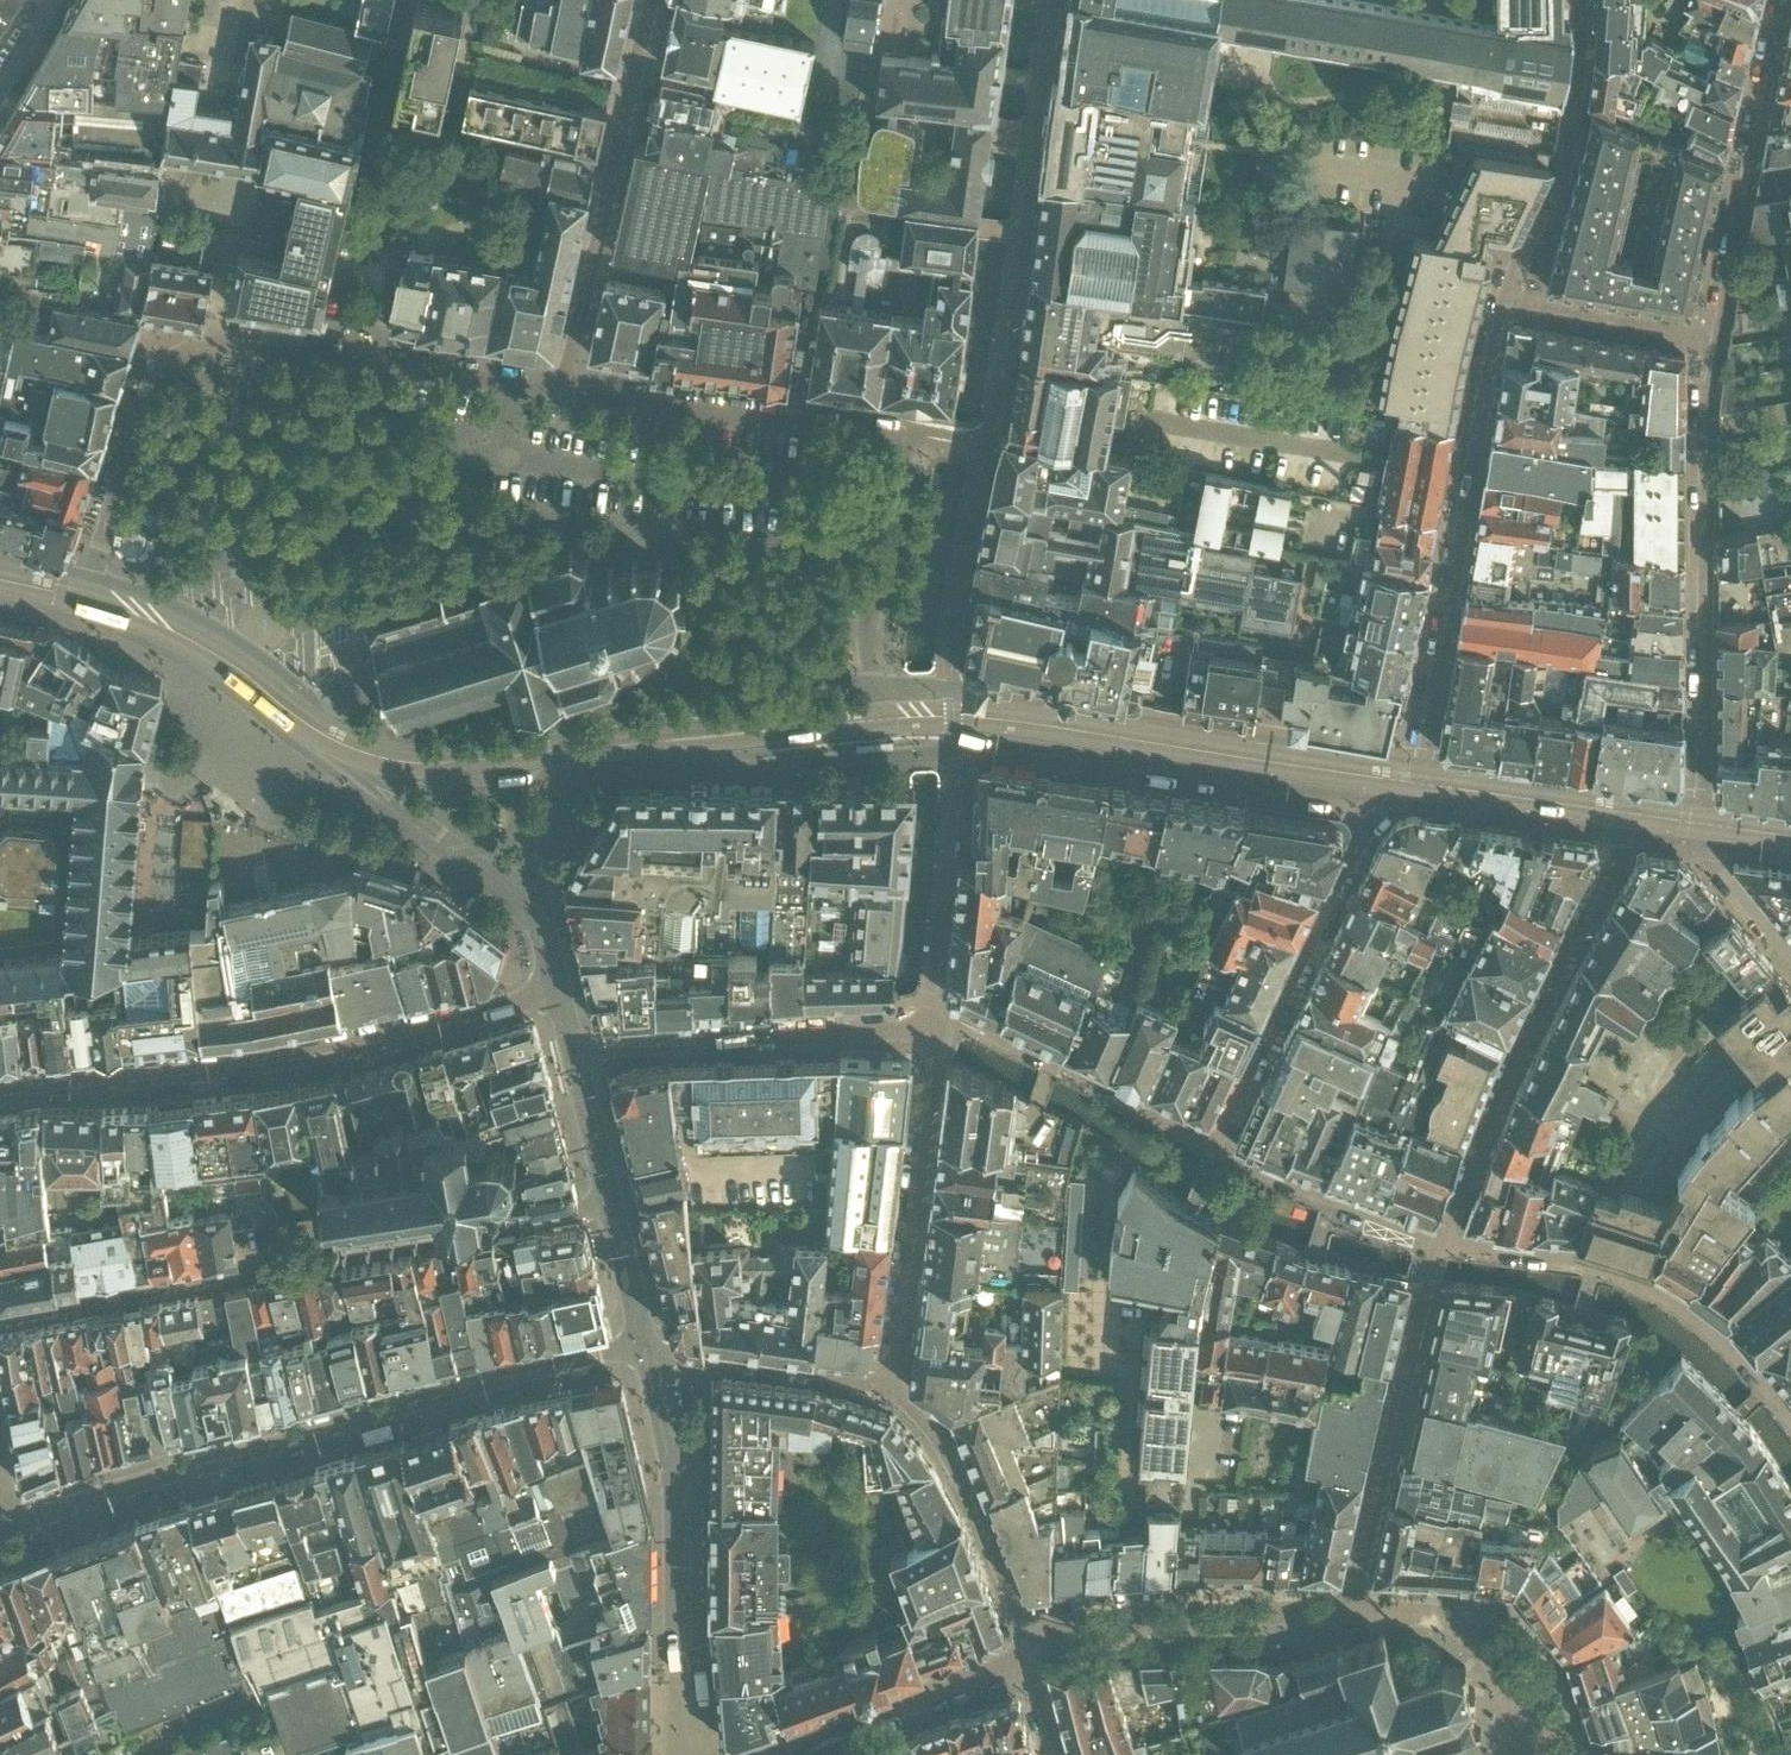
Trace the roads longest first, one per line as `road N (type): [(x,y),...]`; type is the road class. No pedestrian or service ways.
road 1 (residential): [(0,1458),(16,1531),(193,1469),(648,1349)]
road 2 (unclassified): [(564,390),(194,348),(147,386),(85,603)]
road 3 (residential): [(612,1201),(0,1317)]
road 4 (unclassified): [(559,991),(245,1065),(0,1090)]
road 5 (residential): [(1506,301),(1421,784)]
road 6 (residential): [(1719,337),(1707,406),(1704,824)]
road 7 (residential): [(1443,1240),(1520,1052),(1632,836),(1636,814)]
road 8 (residential): [(985,446),(1003,371),(1053,0)]
road 9 (residential): [(953,717),(1390,780)]
road 10 (residential): [(687,1754),(677,1499),(648,1349)]
road 11 (residential): [(1790,1418),(1712,1330),(1644,1284),(1569,1259),(1443,1240)]
road 12 (unclassified): [(1217,1147),(1390,780)]
road 13 (residential): [(648,0),(564,390)]
road 14 (unclassified): [(938,1010),(905,1030),(574,1051)]
road 15 (residential): [(1782,0),(1719,337)]
road 16 (residential): [(890,1389),(934,1054)]
road 17 (residential): [(1348,1611),(1426,1283)]
road 18 (unclassified): [(564,390),(898,434)]
road 19 (residential): [(1348,1611),(1020,1634)]
road 20 (residential): [(1580,0),(1562,171),(1506,301)]
road 21 (residential): [(938,1010),(1217,1147)]
road 22 (residential): [(85,603),(185,636),(346,745)]
road 23 (unclassified): [(938,1010),(930,987),(953,717)]
road 24 (unclassified): [(898,434),(866,634),(882,720)]
road 25 (residential): [(1020,1634),(971,1502),(935,1435),(890,1389)]
road 26 (residential): [(603,746),(882,720)]
road 27 (unclassified): [(953,717),(946,666),(985,446)]
road 28 (residential): [(346,745),(421,762),(603,746)]
road 29 (residential): [(346,745),(368,779),(538,904)]
road 30 (residential): [(792,1745),(1026,1659)]
road 31 (residential): [(890,1389),(648,1349)]
road 32 (residential): [(1217,1147),(1443,1240)]
road 33 (residential): [(1421,784),(1636,814)]
road 34 (residential): [(1719,337),(1506,301)]
road 35 (unclassified): [(538,904),(531,877),(603,746)]
road 36 (residential): [(1790,955),(1703,848),(1704,824)]
road 37 (residential): [(612,1201),(574,1051)]
road 38 (residential): [(648,1349),(612,1201)]

